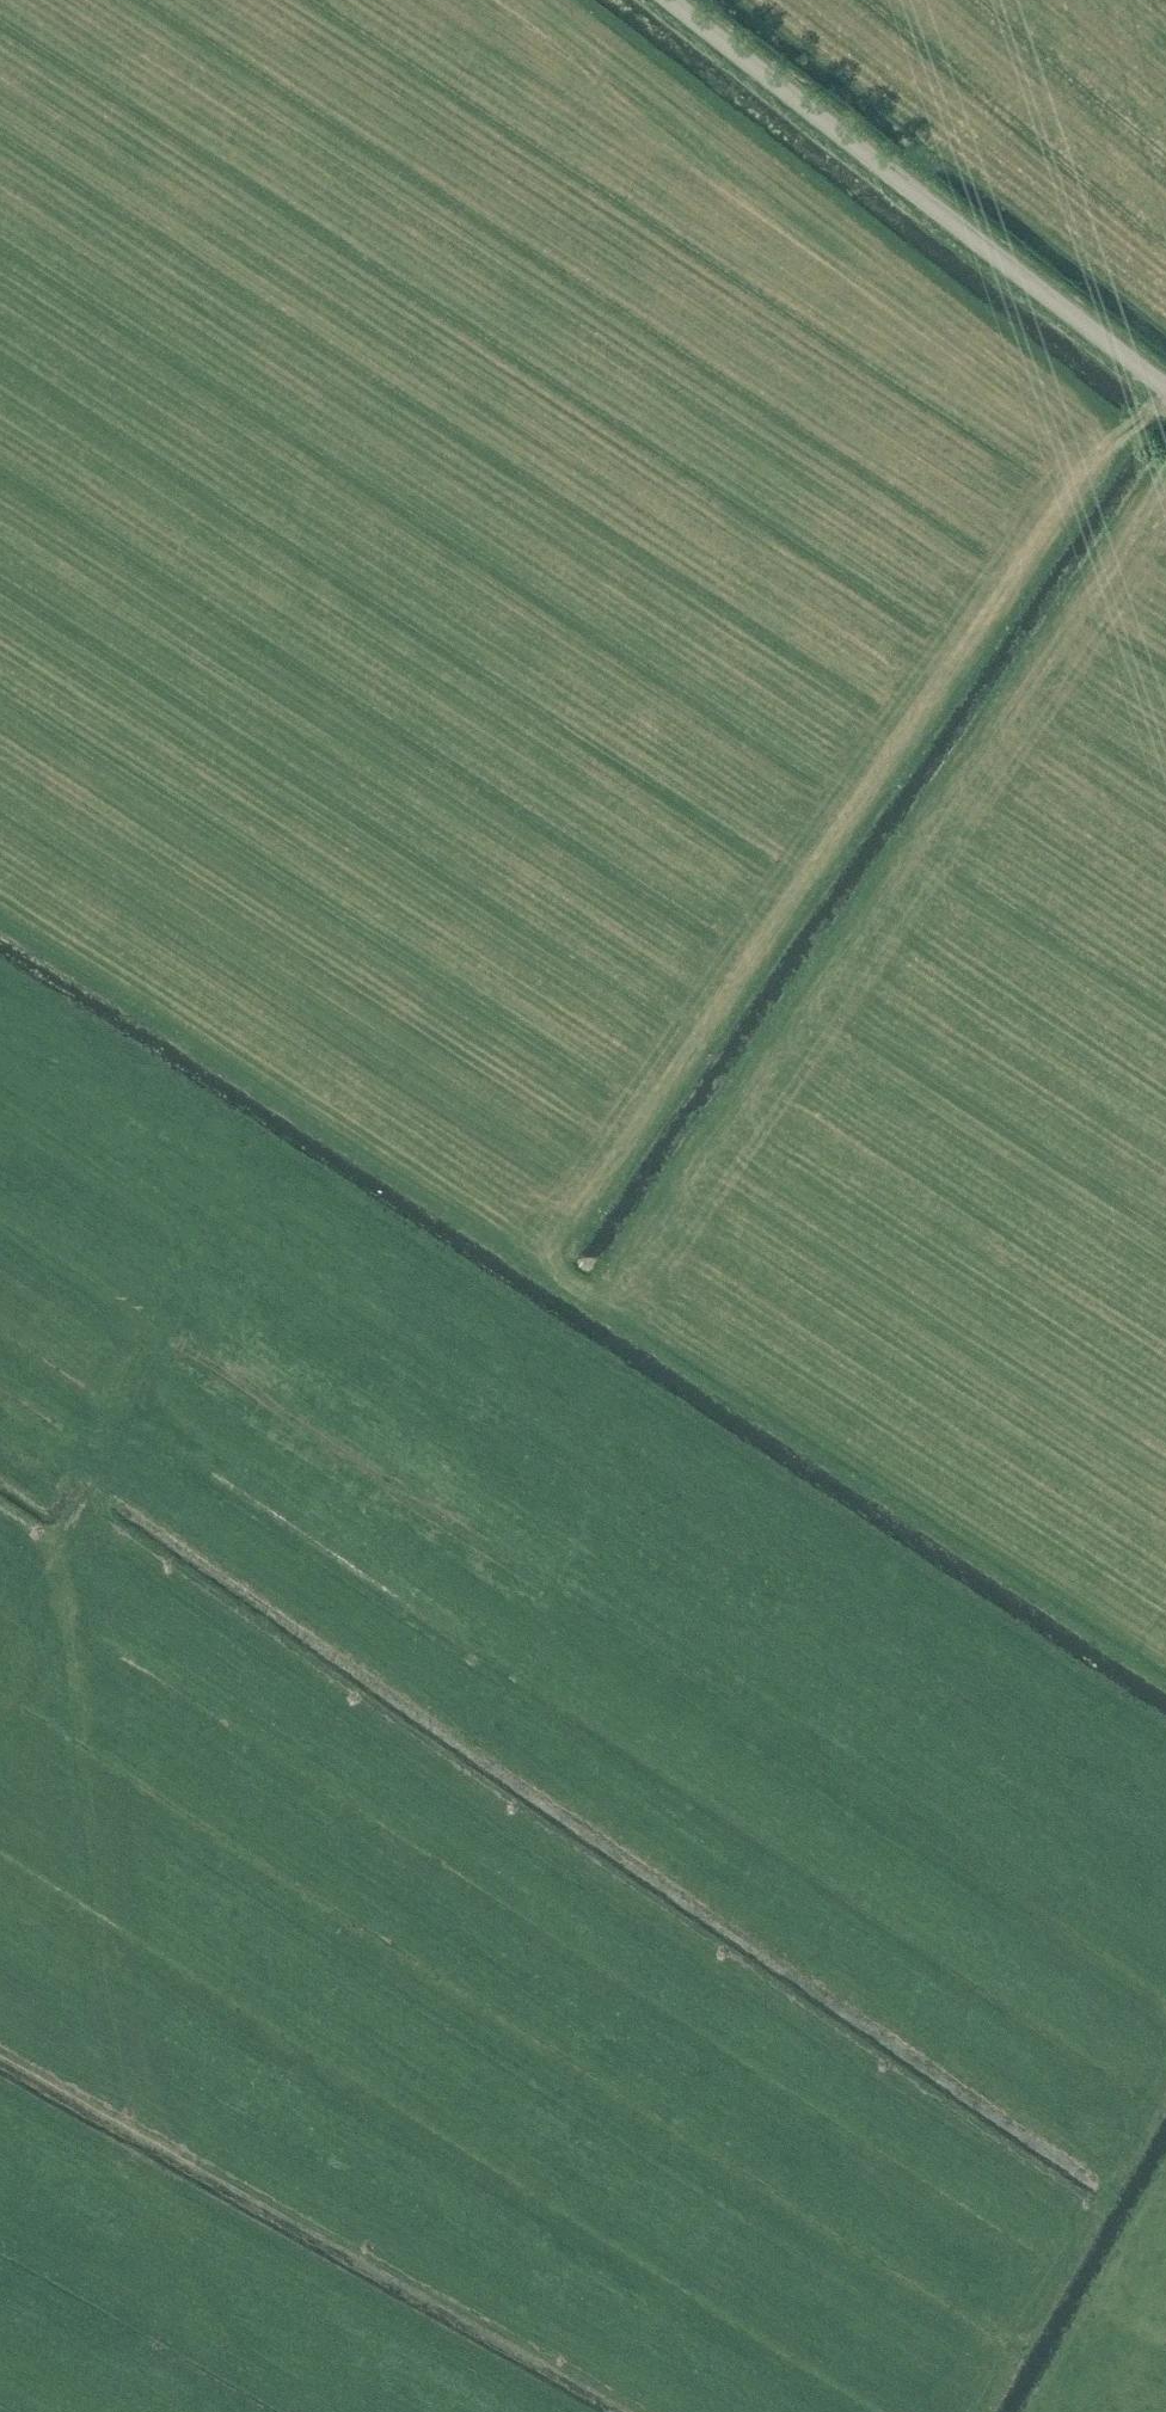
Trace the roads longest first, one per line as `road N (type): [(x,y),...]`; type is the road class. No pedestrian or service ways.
road 1 (tertiary): [(1165,390),(663,0)]

